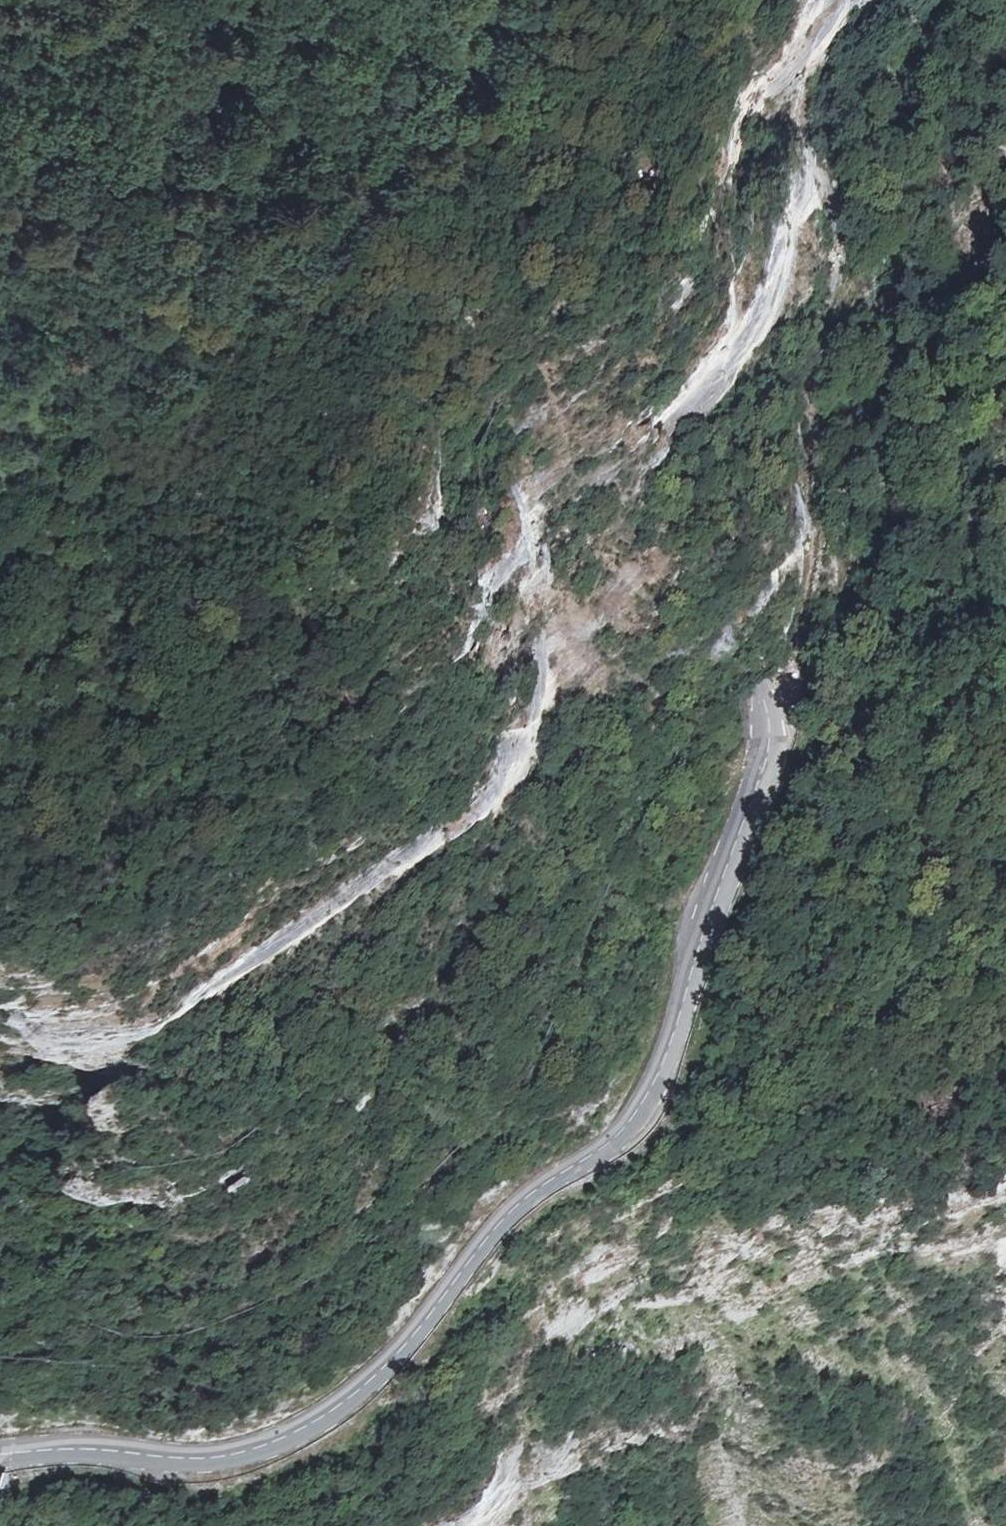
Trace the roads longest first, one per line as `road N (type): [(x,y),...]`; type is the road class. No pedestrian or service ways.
road 1 (secondary): [(731,0),(705,73),(701,117),(714,283),(707,549),(722,627),(767,710),(768,730),(766,756),(648,1090),(603,1144),(516,1203),(401,1346),(320,1417),(247,1449),(201,1459),(106,1449),(0,1453)]

